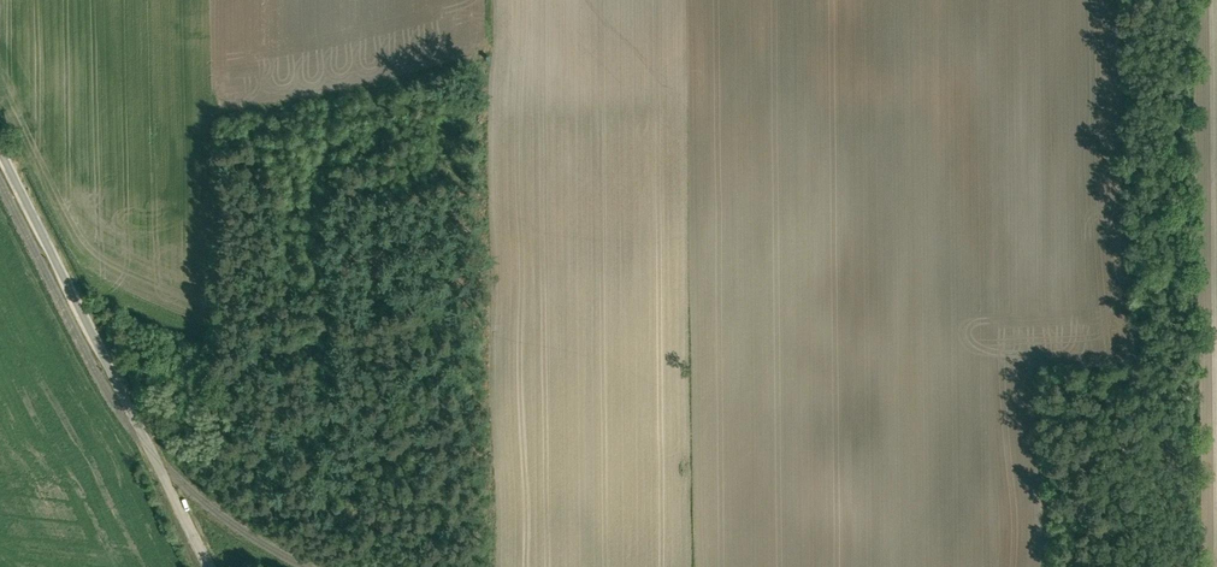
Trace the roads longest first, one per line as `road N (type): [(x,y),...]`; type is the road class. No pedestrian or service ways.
road 1 (track): [(1116,0),(1117,201),(1138,390),(1134,433),(1100,447),(1044,501)]
road 2 (unclassified): [(0,153),(203,566)]

